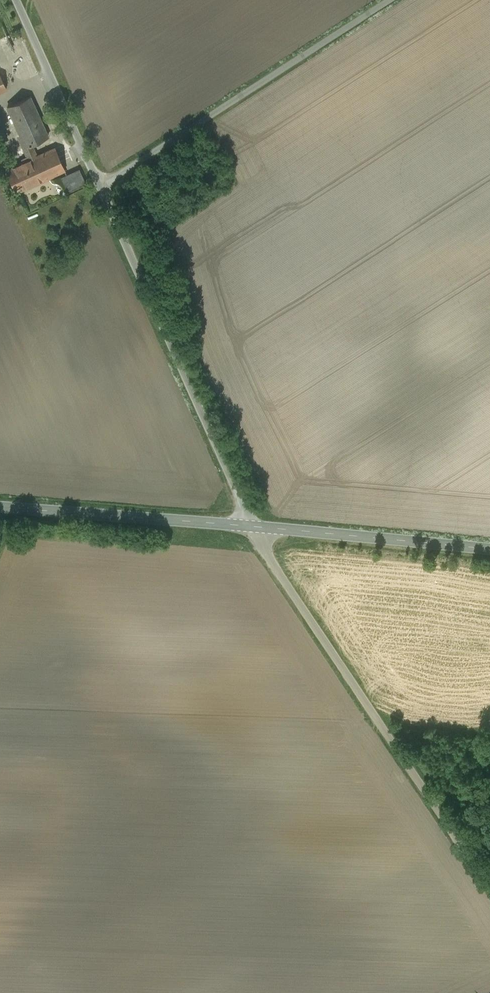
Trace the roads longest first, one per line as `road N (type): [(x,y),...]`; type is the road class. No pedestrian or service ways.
road 1 (unclassified): [(489,885),(254,526)]
road 2 (unclassified): [(254,526),(103,183)]
road 3 (unclassified): [(390,0),(103,183)]
road 4 (tertiary): [(0,506),(254,526)]
road 5 (tertiary): [(254,526),(489,549)]
road 6 (unclassified): [(103,183),(20,0)]

